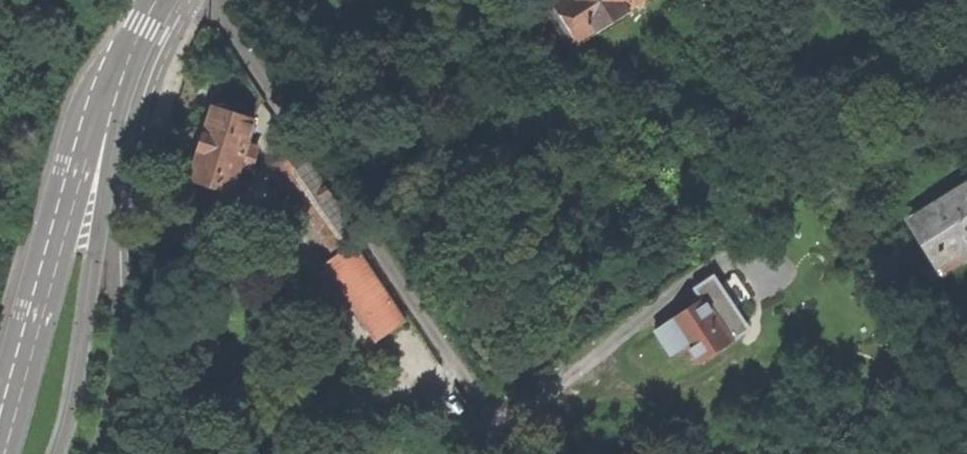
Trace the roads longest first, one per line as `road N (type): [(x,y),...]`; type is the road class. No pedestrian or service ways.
road 1 (residential): [(59,453),(75,403),(123,71)]
road 2 (residential): [(123,71),(81,158),(0,436)]

